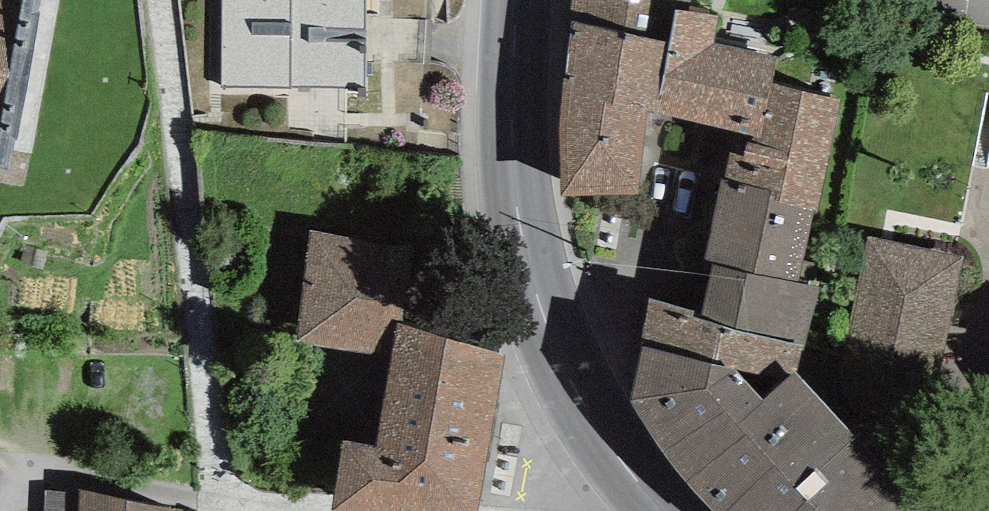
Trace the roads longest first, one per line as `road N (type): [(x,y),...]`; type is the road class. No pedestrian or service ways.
road 1 (secondary): [(516,0),(517,181),(552,324),(586,408)]
road 2 (secondary): [(665,510),(586,408)]

